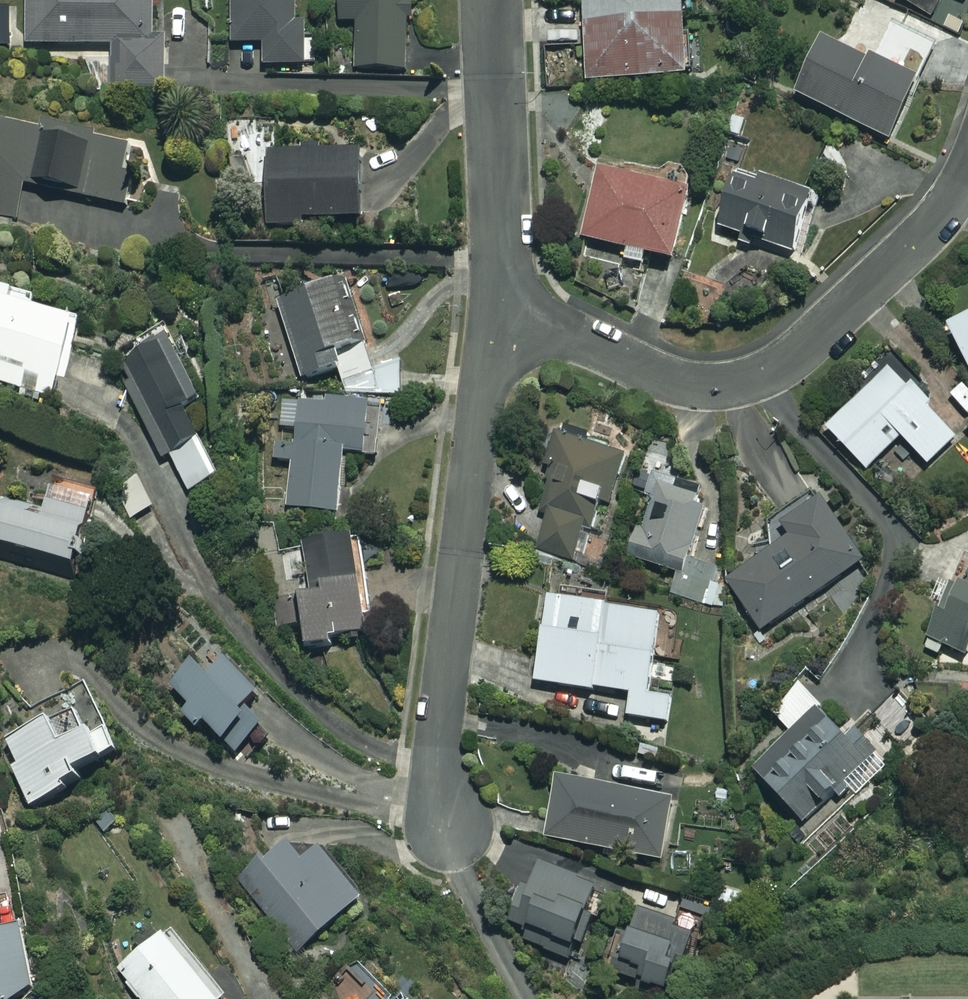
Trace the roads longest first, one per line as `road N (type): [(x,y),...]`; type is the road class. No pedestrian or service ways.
road 1 (residential): [(495,315),(565,334),(683,384),(736,384),(770,374),(812,346),(943,212),(967,171)]
road 2 (residential): [(495,315),(438,754),(442,823)]
road 3 (residential): [(493,0),(495,315)]

